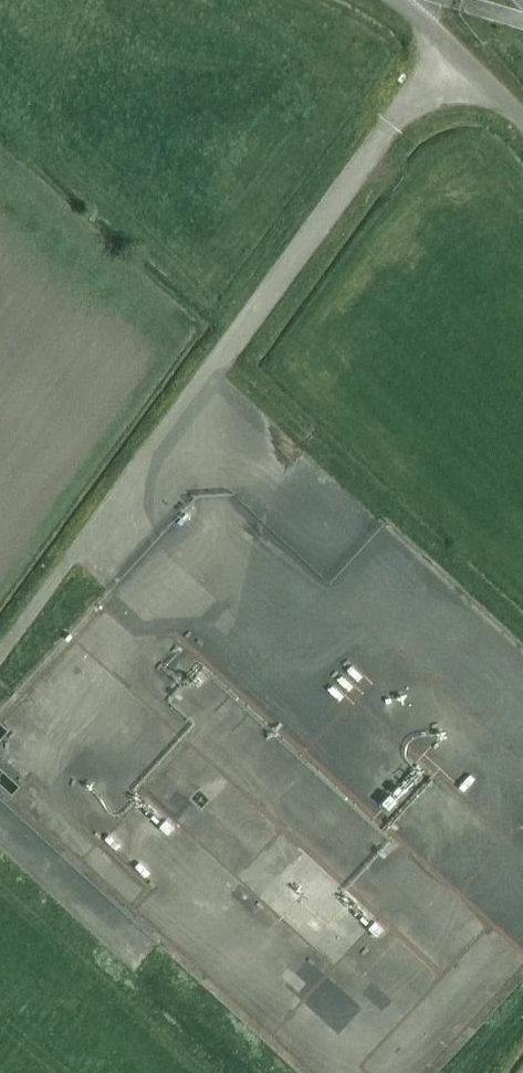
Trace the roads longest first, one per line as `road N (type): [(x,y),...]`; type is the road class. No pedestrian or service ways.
road 1 (unclassified): [(522,122),(400,0)]

